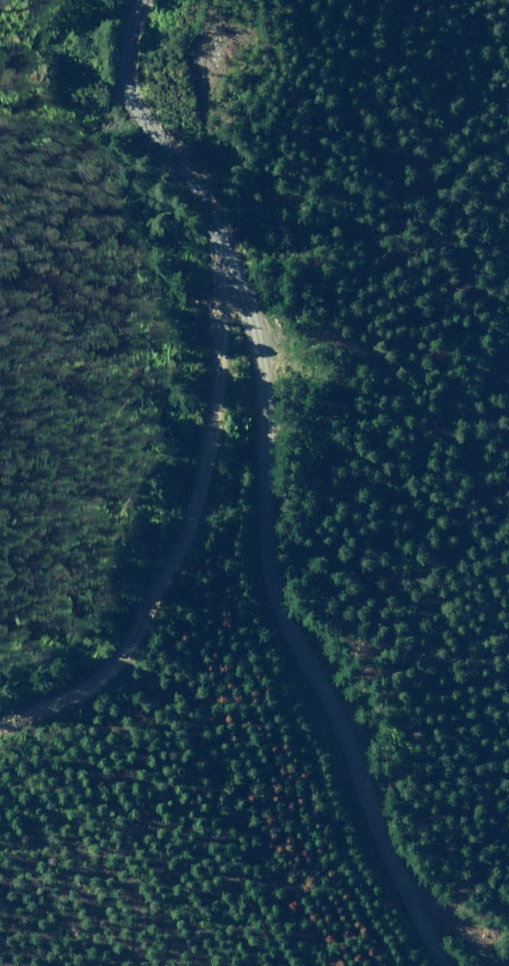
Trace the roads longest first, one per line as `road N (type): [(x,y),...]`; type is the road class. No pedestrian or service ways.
road 1 (track): [(447,965),(313,675),(273,492),(255,332),(213,190),(118,14),(125,0)]
road 2 (track): [(228,242),(218,397),(193,537),(130,651),(0,714)]

